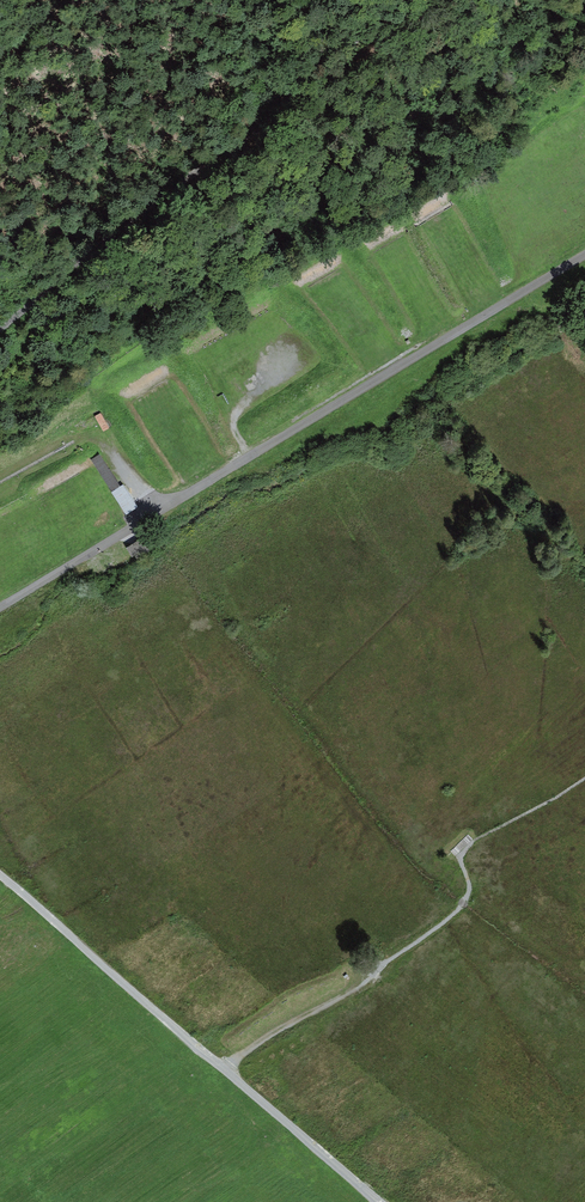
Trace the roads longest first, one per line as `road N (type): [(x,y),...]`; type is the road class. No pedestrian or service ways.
road 1 (track): [(584,255),(0,606)]
road 2 (track): [(0,331),(79,255),(399,0)]
road 3 (track): [(0,874),(378,1201)]
road 4 (track): [(466,900),(361,987),(277,1030),(224,1070)]

